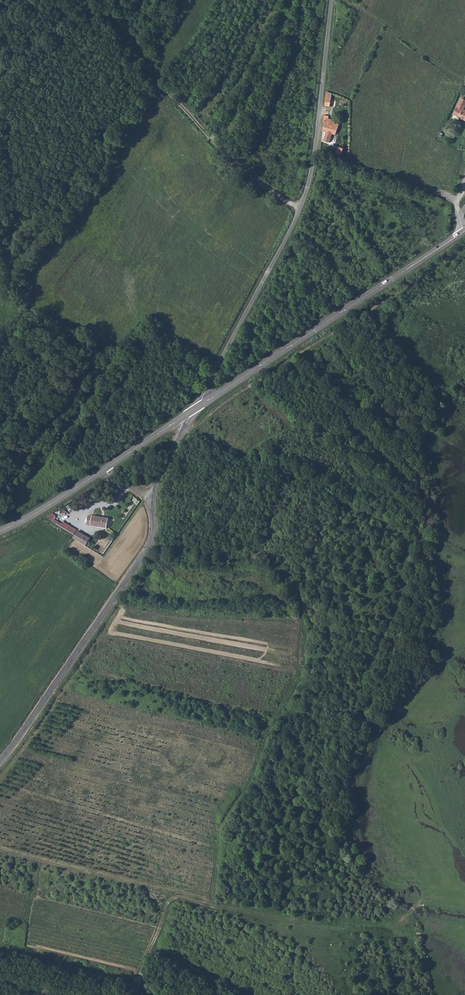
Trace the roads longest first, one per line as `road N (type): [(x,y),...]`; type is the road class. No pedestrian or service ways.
road 1 (unclassified): [(331,0),(313,169),(297,219),(204,389),(204,403)]
road 2 (track): [(0,850),(330,928)]
road 3 (track): [(464,247),(183,429)]
road 4 (unclassified): [(151,497),(154,532),(144,556),(0,763)]
road 5 (tertiary): [(204,403),(462,233)]
road 6 (track): [(301,207),(256,181),(188,116),(117,16),(94,0)]
road 7 (tertiary): [(0,532),(105,470)]

